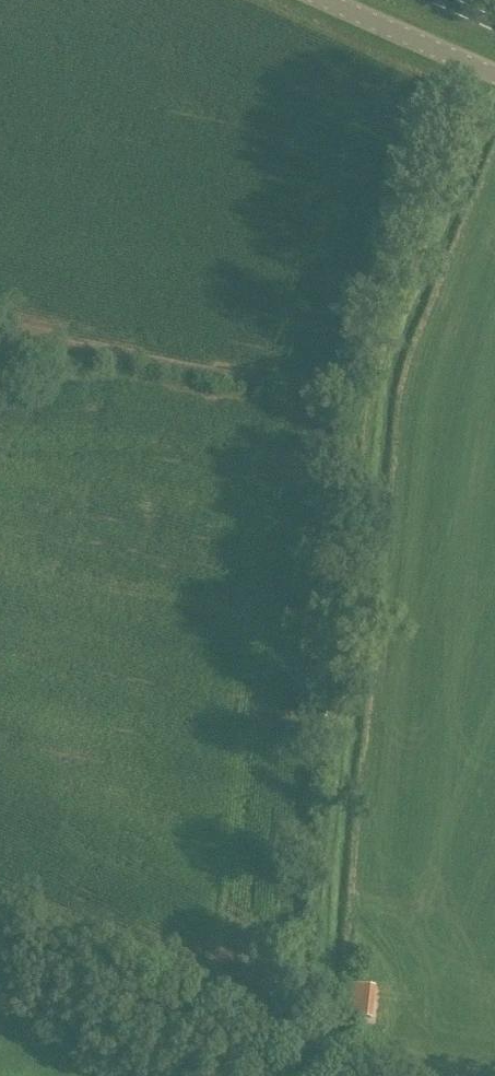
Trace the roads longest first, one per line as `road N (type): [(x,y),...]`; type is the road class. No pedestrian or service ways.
road 1 (track): [(272,1075),(0,947)]
road 2 (unclassified): [(494,75),(326,0)]

